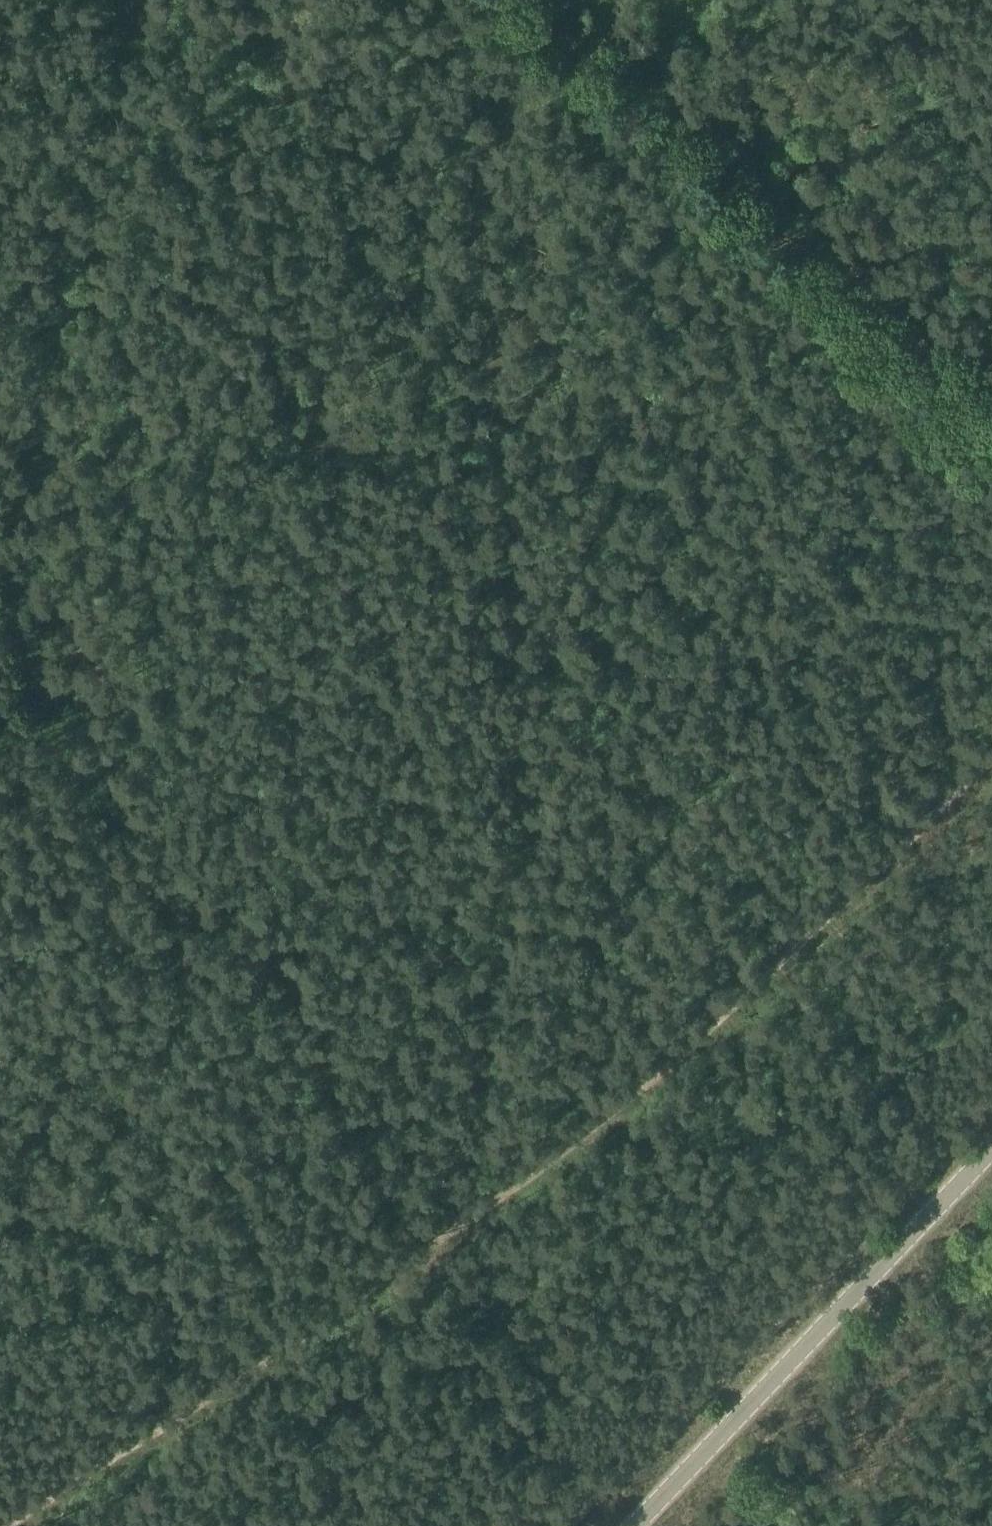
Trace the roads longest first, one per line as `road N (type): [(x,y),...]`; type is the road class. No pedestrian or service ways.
road 1 (track): [(5,1525),(374,1292),(624,1100),(767,974),(991,750)]
road 2 (tertiary): [(635,1525),(991,1151)]

